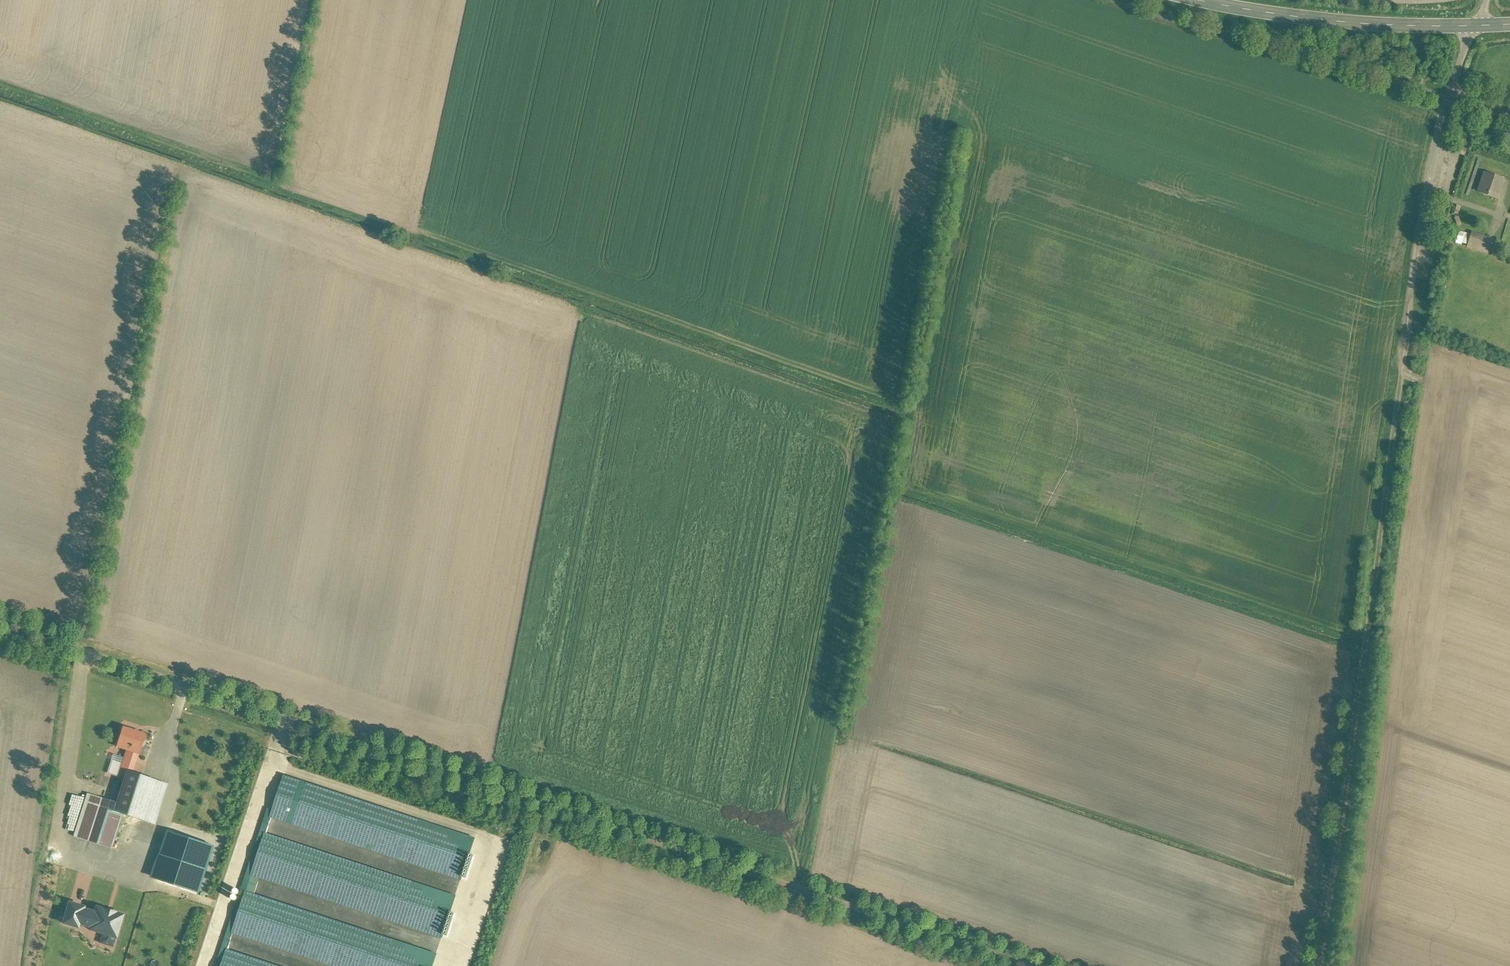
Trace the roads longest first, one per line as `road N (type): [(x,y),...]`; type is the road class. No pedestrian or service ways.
road 1 (unclassified): [(0,624),(1039,965)]
road 2 (track): [(1319,965),(1412,288),(1452,96)]
road 3 (secondary): [(1473,27),(1355,25),(1194,0)]
road 4 (unclassified): [(1509,114),(1452,96),(1473,27)]

